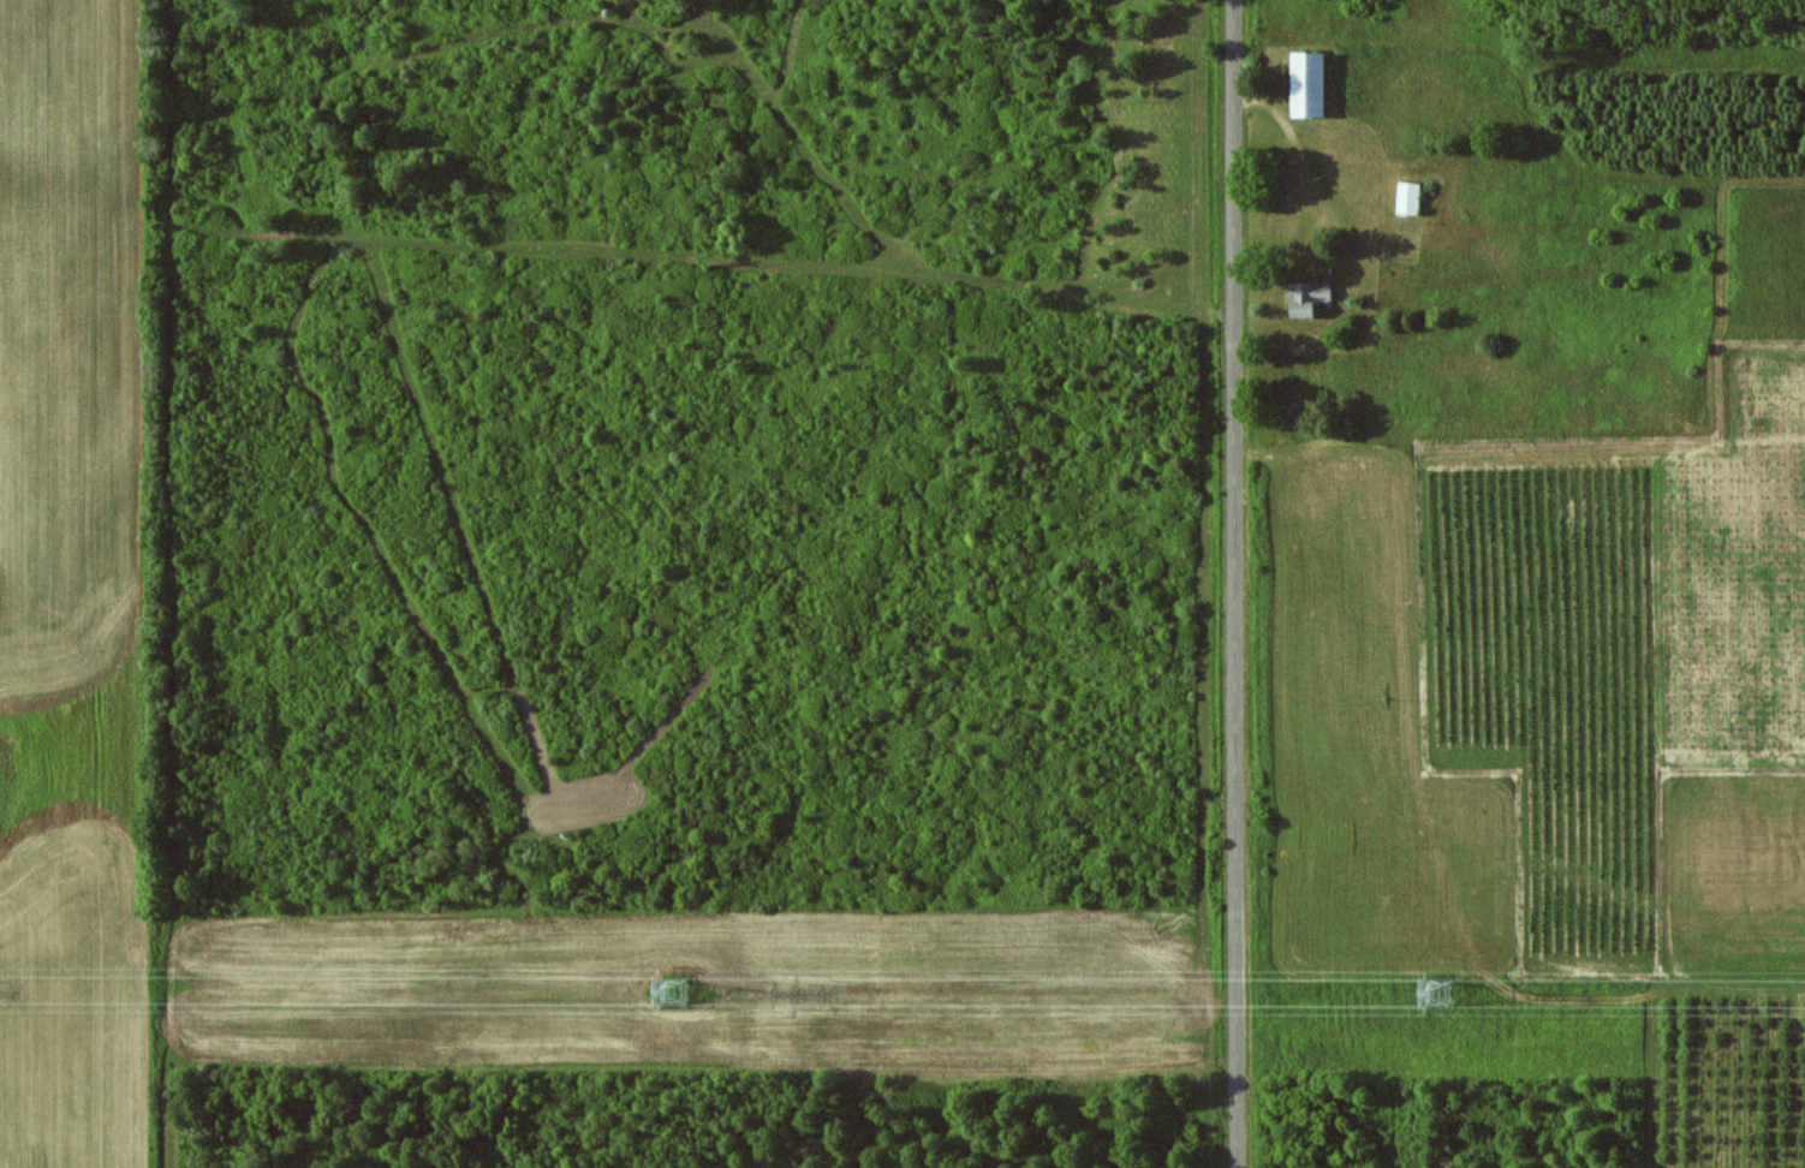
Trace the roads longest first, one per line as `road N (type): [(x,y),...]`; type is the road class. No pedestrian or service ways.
road 1 (residential): [(1242,1167),(1237,0)]

